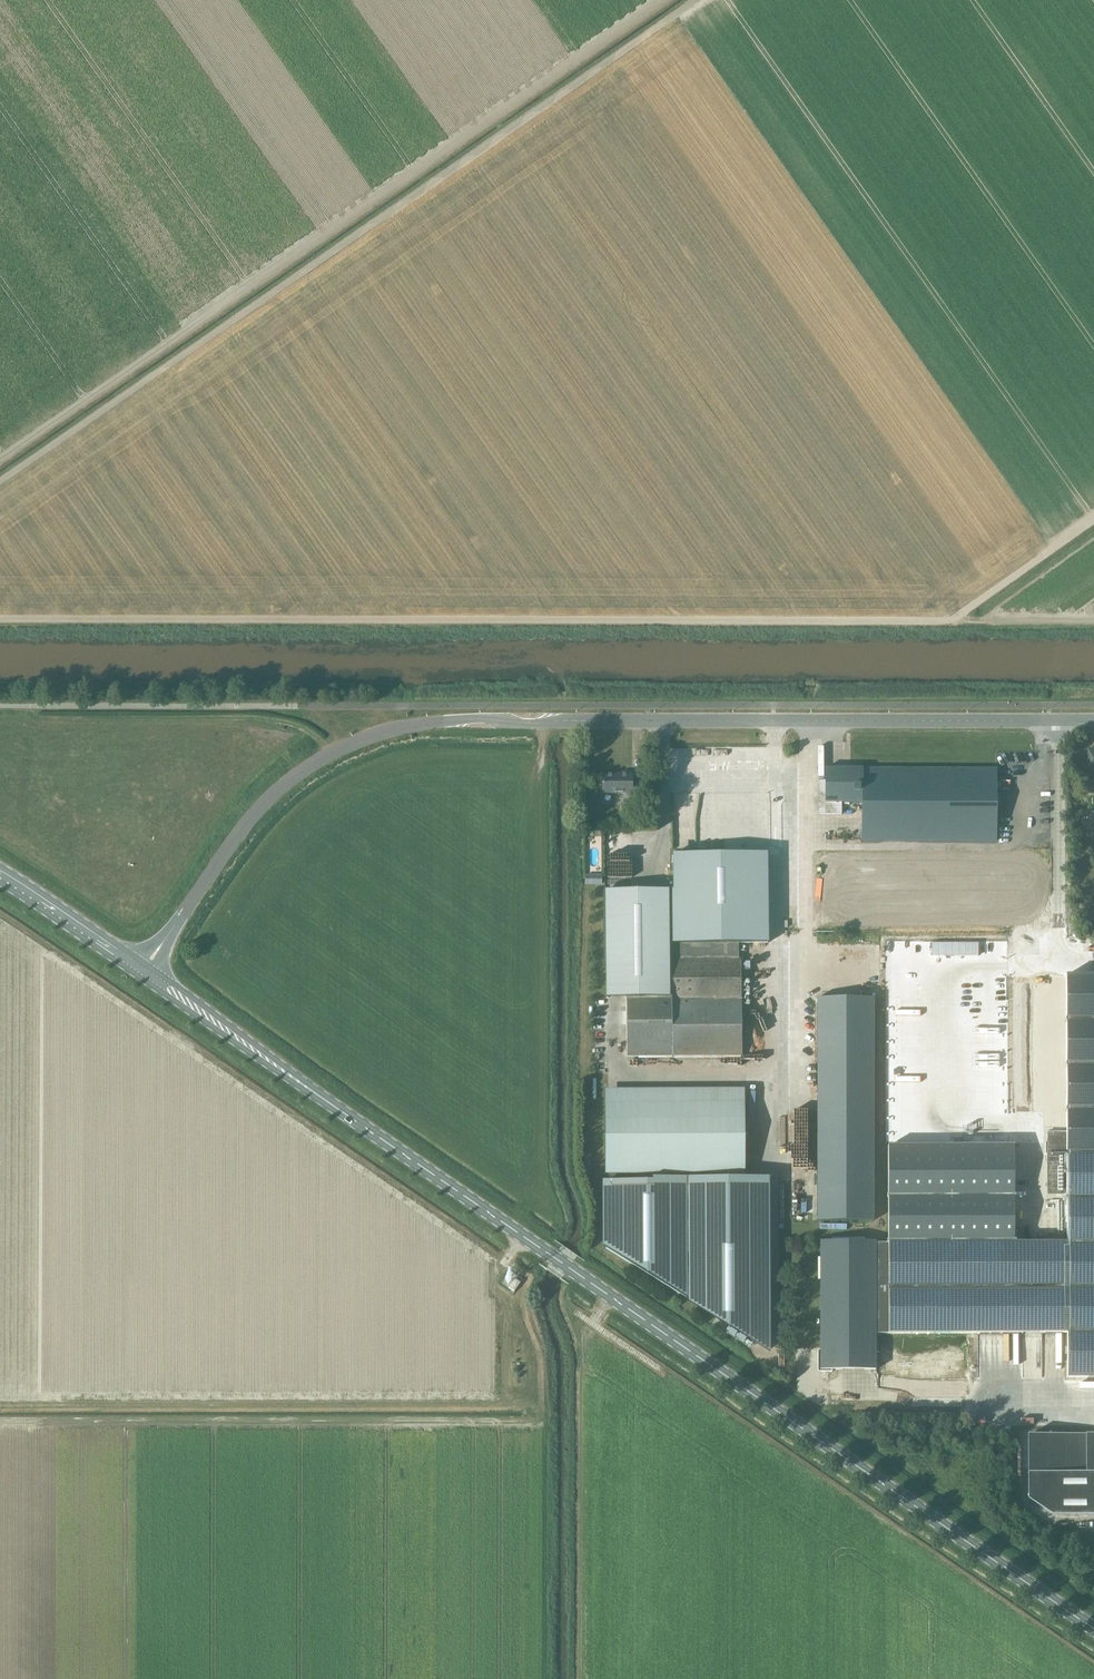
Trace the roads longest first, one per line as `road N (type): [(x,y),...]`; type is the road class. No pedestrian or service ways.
road 1 (secondary): [(1093,1629),(310,1089)]
road 2 (unclassified): [(1093,721),(483,718),(409,725)]
road 3 (unclassified): [(162,943),(278,790),(328,754),(409,725)]
road 4 (track): [(328,754),(291,719),(74,718)]
road 5 (secondary): [(138,976),(310,1089)]
road 6 (secondary): [(310,1089),(153,969)]
road 7 (secondary): [(140,960),(0,866)]
road 8 (secondary): [(0,883),(138,976)]

